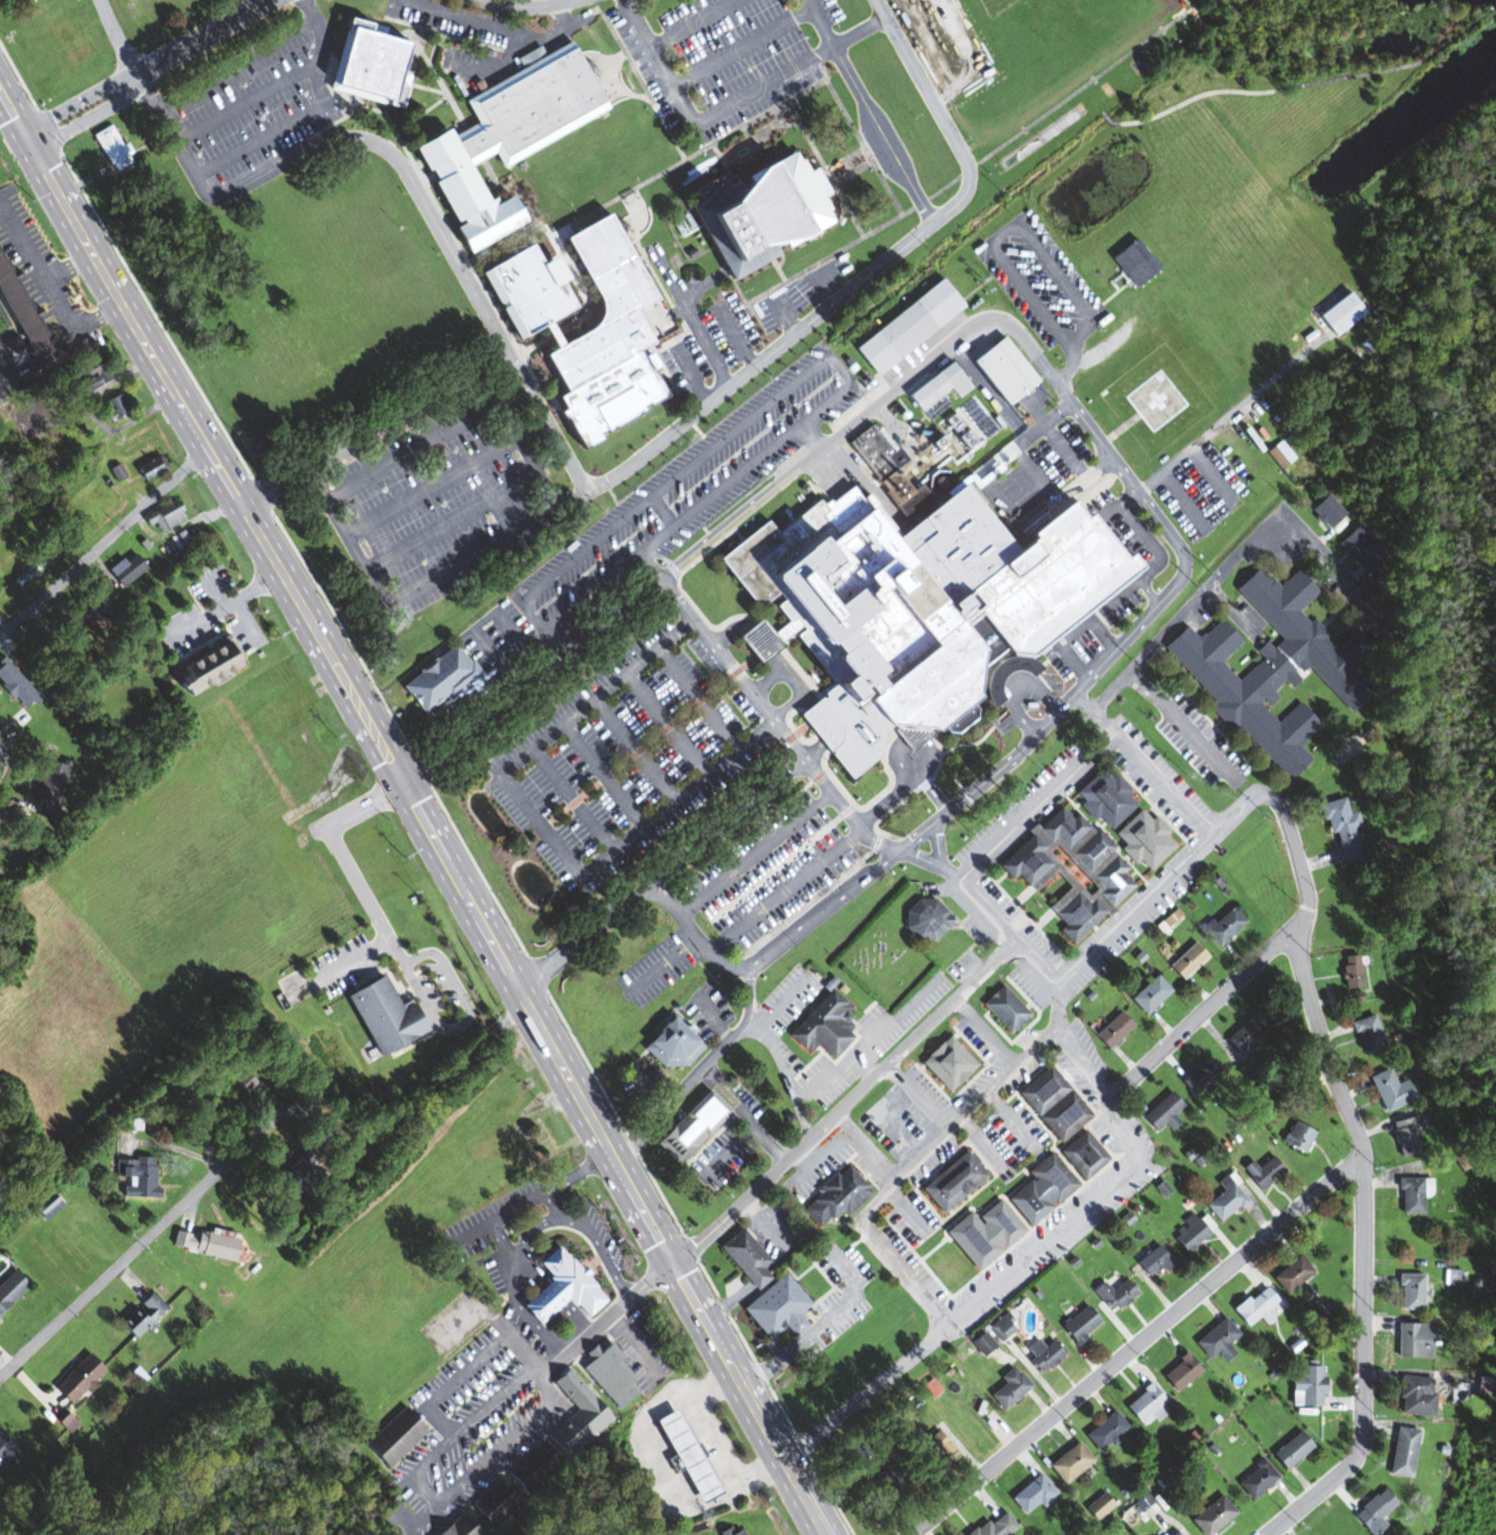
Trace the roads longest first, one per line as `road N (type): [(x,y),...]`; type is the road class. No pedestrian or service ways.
road 1 (trunk): [(828,1534),(0,89)]
road 2 (residential): [(880,0),(971,166),(963,197),(948,213),(590,495),(521,374)]
road 3 (residential): [(1269,1534),(1359,1454),(1362,1153),(1301,971),(1308,903),(1277,803),(1254,792)]
road 4 (residential): [(675,1262),(1013,942),(1054,985),(1211,831)]
road 5 (residential): [(242,505),(489,367),(503,341),(402,167),(373,143),(331,138),(221,198)]
road 6 (residential): [(0,1375),(264,1125),(296,1114),(364,1143),(380,1140),(526,997)]
road 7 (residential): [(910,1534),(1362,1153)]
road 8 (residential): [(388,758),(632,560),(663,579)]
road 9 (residential): [(1013,942),(955,880),(1111,734)]
road 10 (residential): [(0,636),(207,445)]
road 11 (residential): [(1127,1086),(1301,919)]
road 12 (residential): [(1074,697),(1211,831)]
road 13 (residential): [(136,75),(267,0)]
road 14 (residential): [(30,141),(63,134),(124,98),(136,75)]
road 15 (residential): [(136,75),(48,116),(30,141)]

